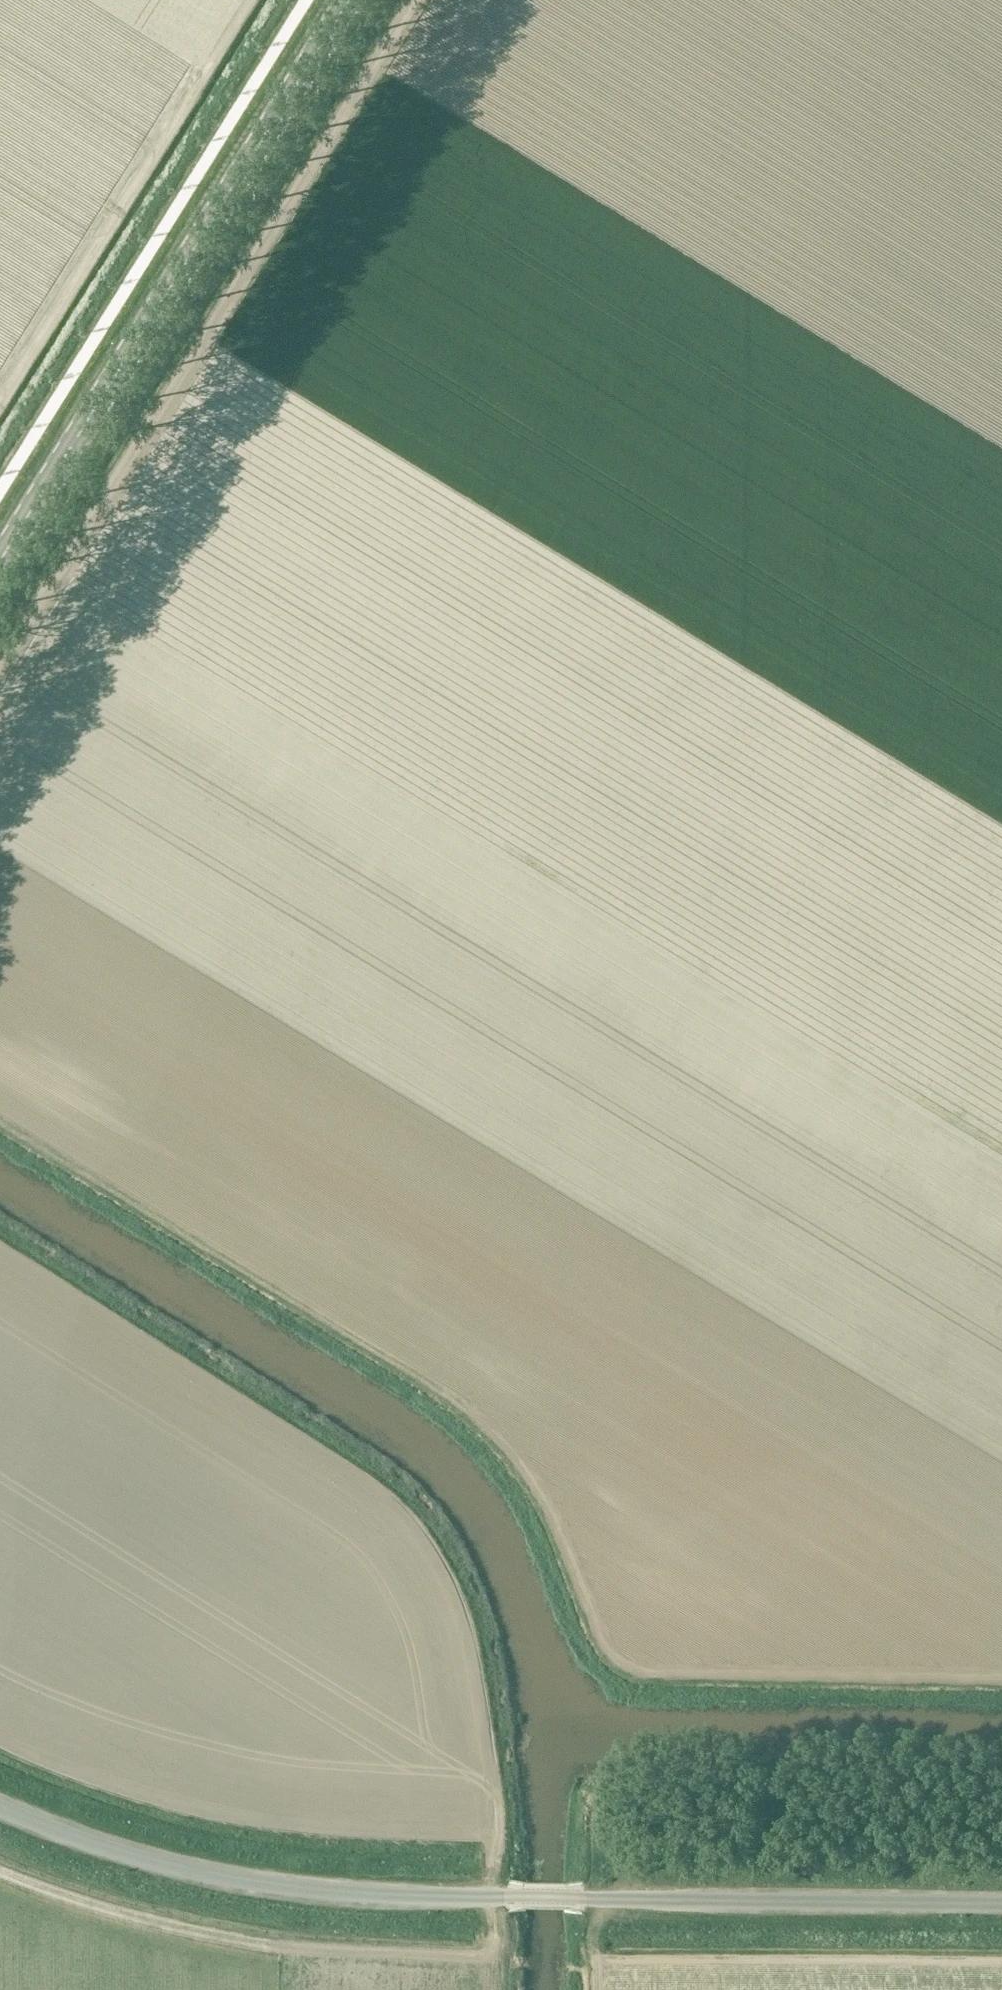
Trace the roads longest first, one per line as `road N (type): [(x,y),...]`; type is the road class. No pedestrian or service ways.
road 1 (unclassified): [(1001,1905),(307,1891),(161,1866),(0,1809)]
road 2 (secondary): [(0,561),(349,0)]

